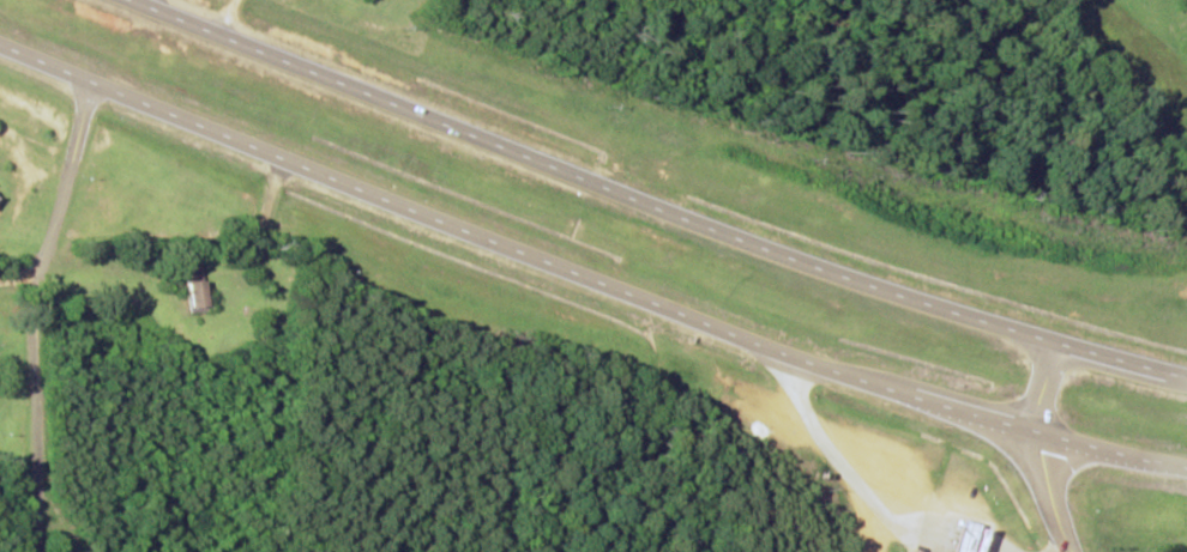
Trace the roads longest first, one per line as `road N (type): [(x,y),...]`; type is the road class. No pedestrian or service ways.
road 1 (trunk): [(0,43),(628,292),(1037,431),(1186,467)]
road 2 (trunk): [(1186,375),(1059,345),(861,279),(133,0)]
road 3 (residential): [(102,83),(41,299),(38,551)]
road 4 (residential): [(1083,551),(1037,431),(1059,345)]

